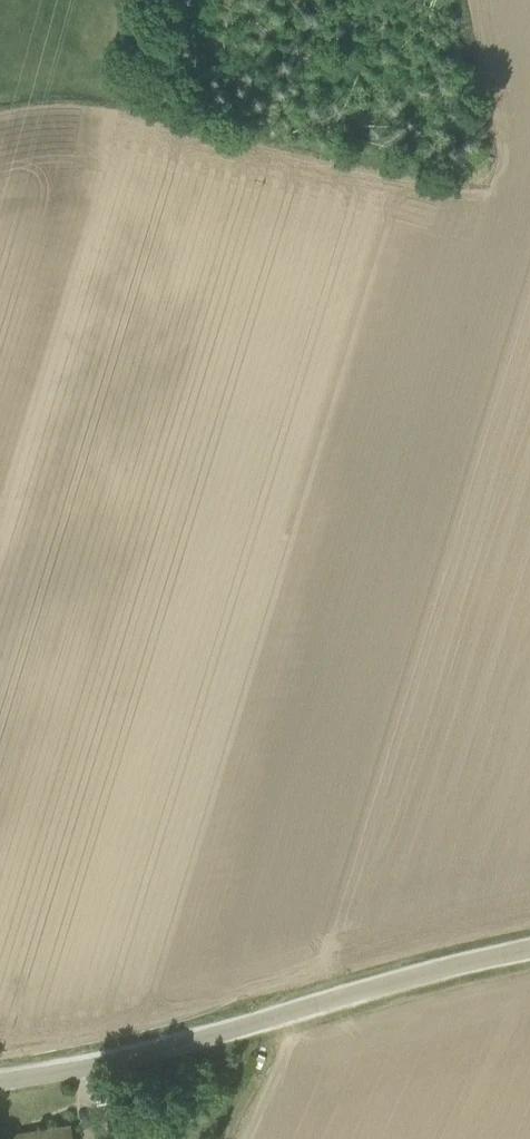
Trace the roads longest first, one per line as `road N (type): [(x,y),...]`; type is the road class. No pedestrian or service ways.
road 1 (unclassified): [(0,1081),(104,1067),(529,952)]

